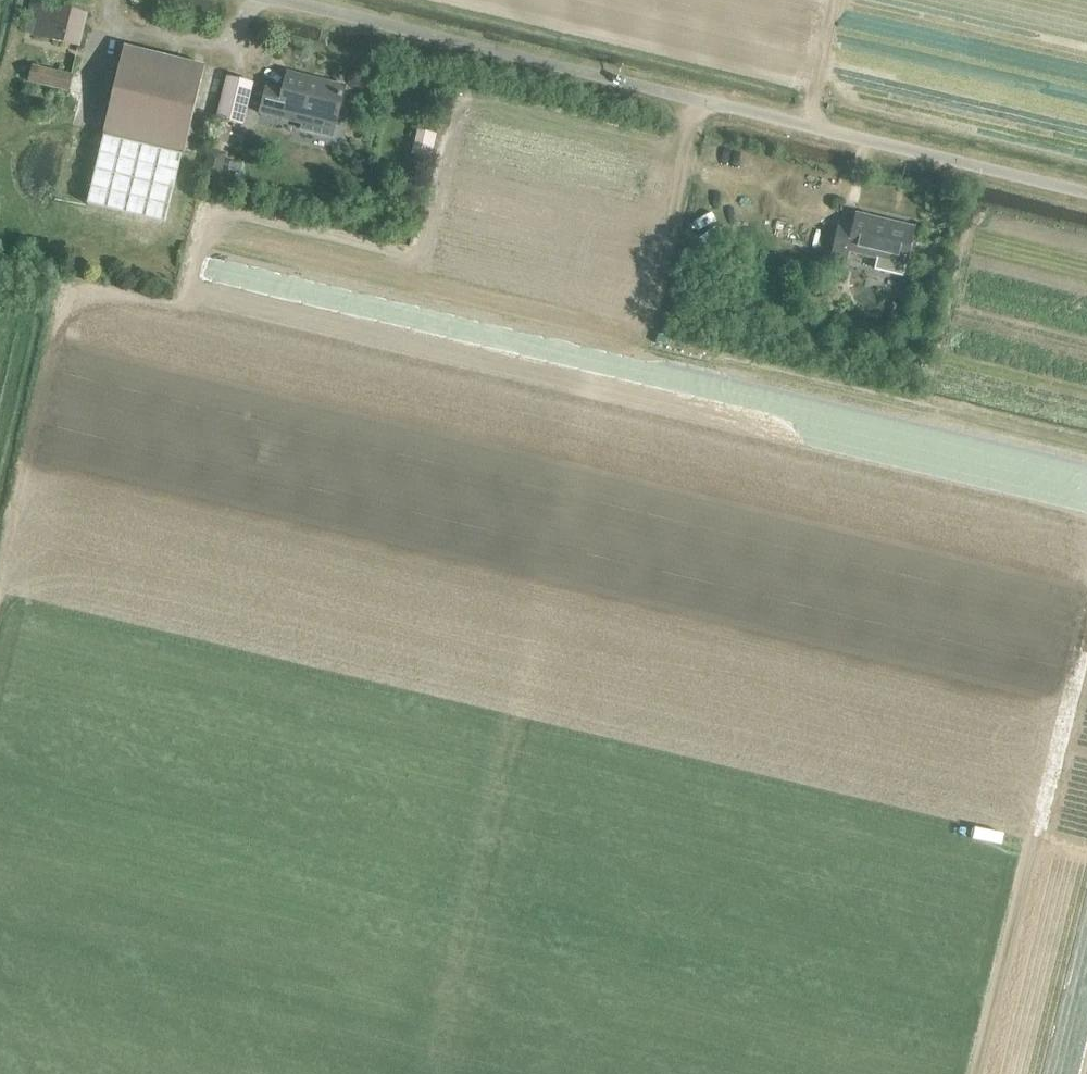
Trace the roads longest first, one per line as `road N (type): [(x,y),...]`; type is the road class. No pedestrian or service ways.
road 1 (track): [(700,100),(680,152),(457,1073)]
road 2 (track): [(421,1073),(644,175)]
road 3 (unclassified): [(1086,193),(302,0)]
road 4 (track): [(1086,661),(988,1073)]
road 5 (track): [(806,125),(837,0)]

